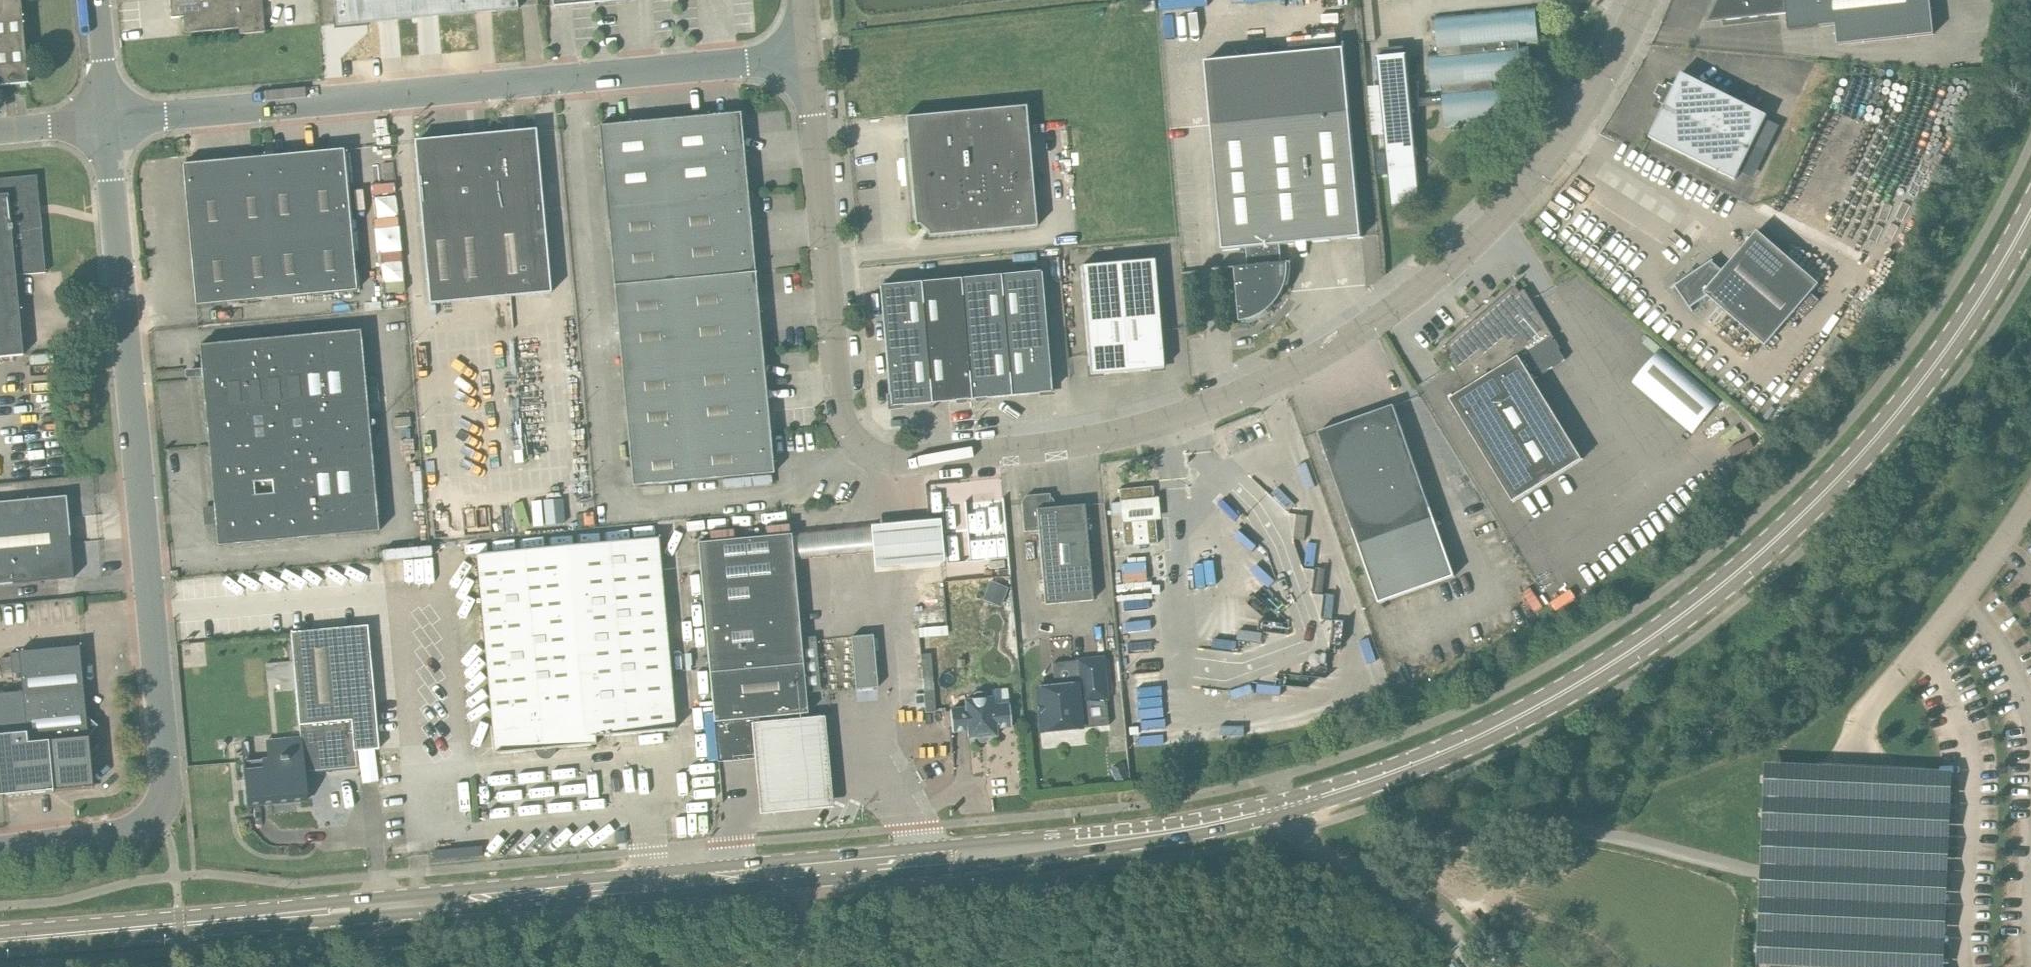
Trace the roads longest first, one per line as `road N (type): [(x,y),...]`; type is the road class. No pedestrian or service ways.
road 1 (residential): [(806,55),(838,409),(851,440),(895,460),(1093,439),(1160,423),(1326,351),(1419,287),(1494,222),(1567,136),(1640,0)]
road 2 (secondary): [(1175,831),(1325,796),(1433,757),(1552,699),(1663,630),(1758,557),(1857,458),(1946,351),(2030,208)]
road 3 (residential): [(97,126),(806,55)]
road 4 (residential): [(151,819),(170,782),(97,126)]
road 5 (secondary): [(0,940),(650,883)]
road 6 (secondary): [(650,883),(684,892),(930,870),(1175,831)]
road 7 (secondary): [(1175,831),(683,870),(650,883)]
road 8 (residential): [(151,819),(114,834),(0,848)]
road 9 (residential): [(97,126),(87,0)]

